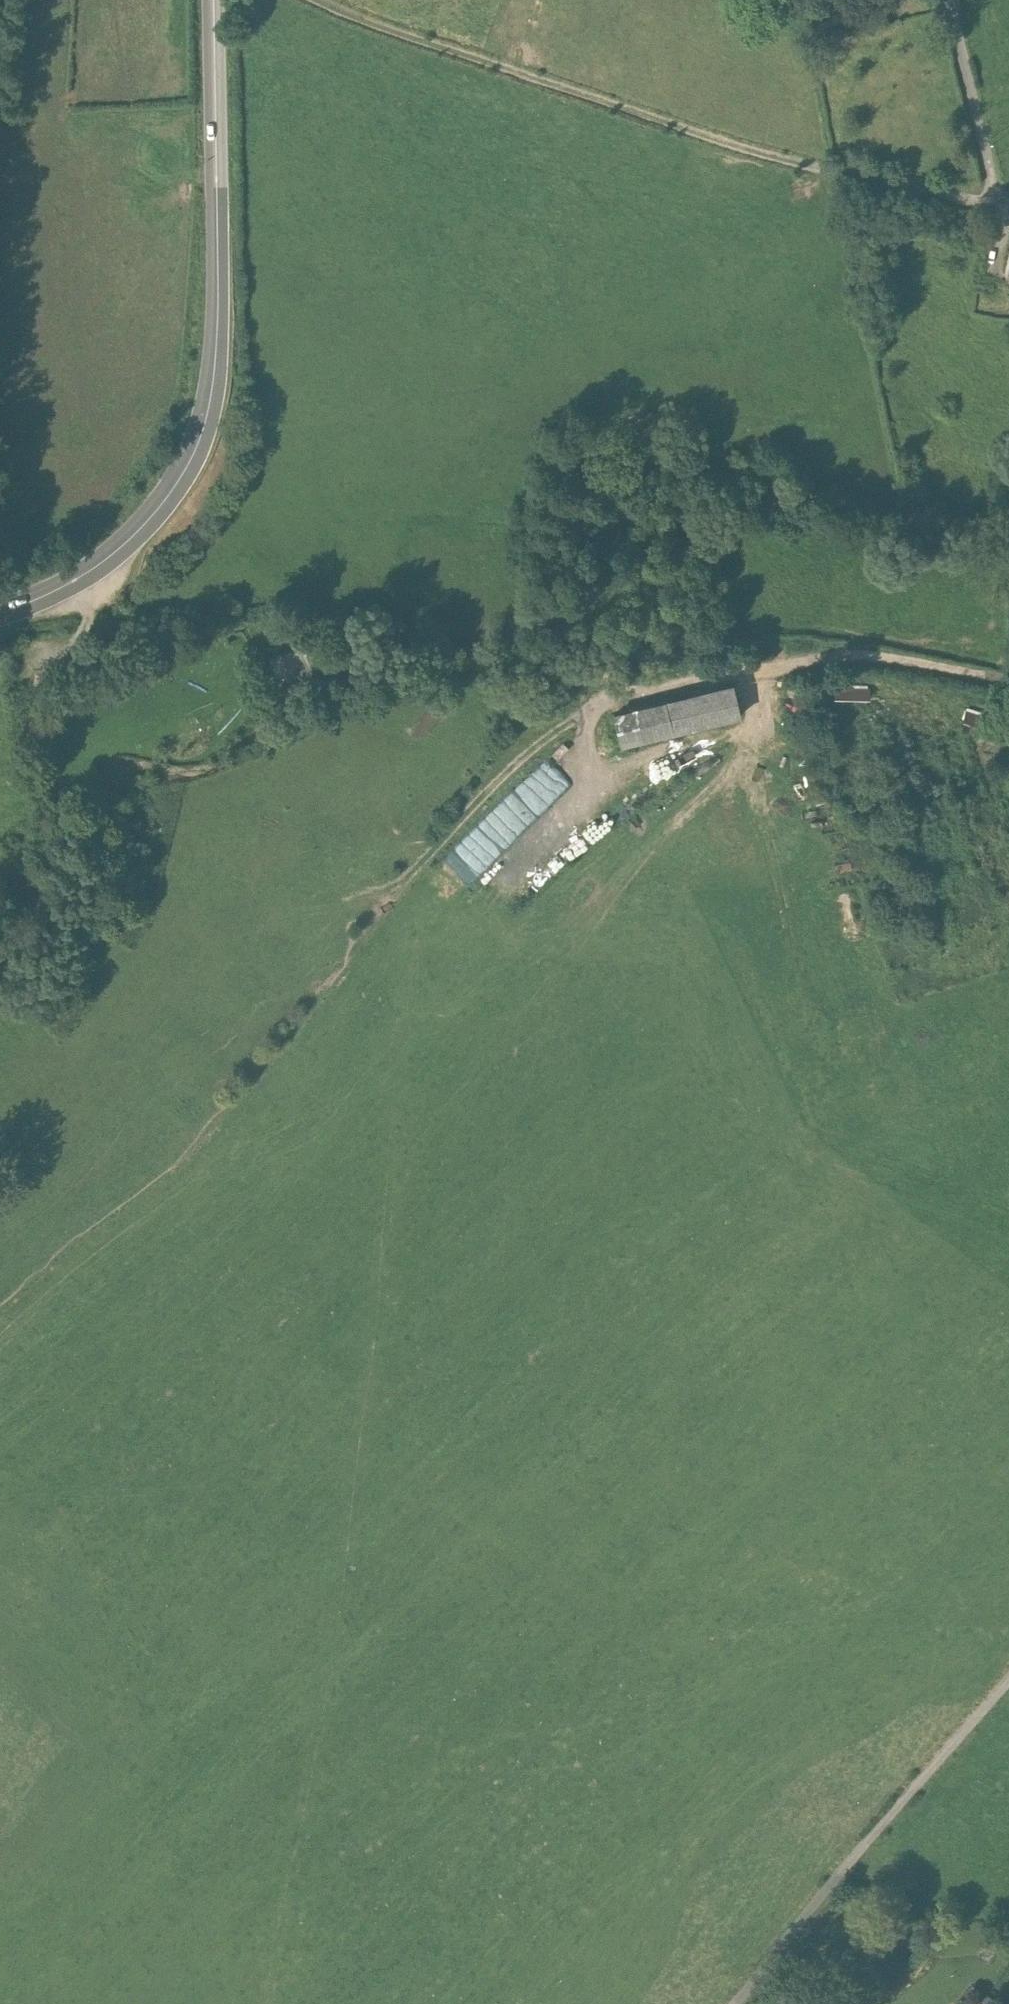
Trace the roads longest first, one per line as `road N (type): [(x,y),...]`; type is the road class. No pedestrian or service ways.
road 1 (track): [(999,209),(750,150),(316,0)]
road 2 (tertiary): [(213,0),(217,361),(200,443),(143,528),(67,583),(0,614)]
road 3 (track): [(1008,685),(890,659),(802,659),(711,675),(587,715),(544,741),(384,892)]
road 4 (unclassified): [(948,0),(999,209),(1008,213)]

